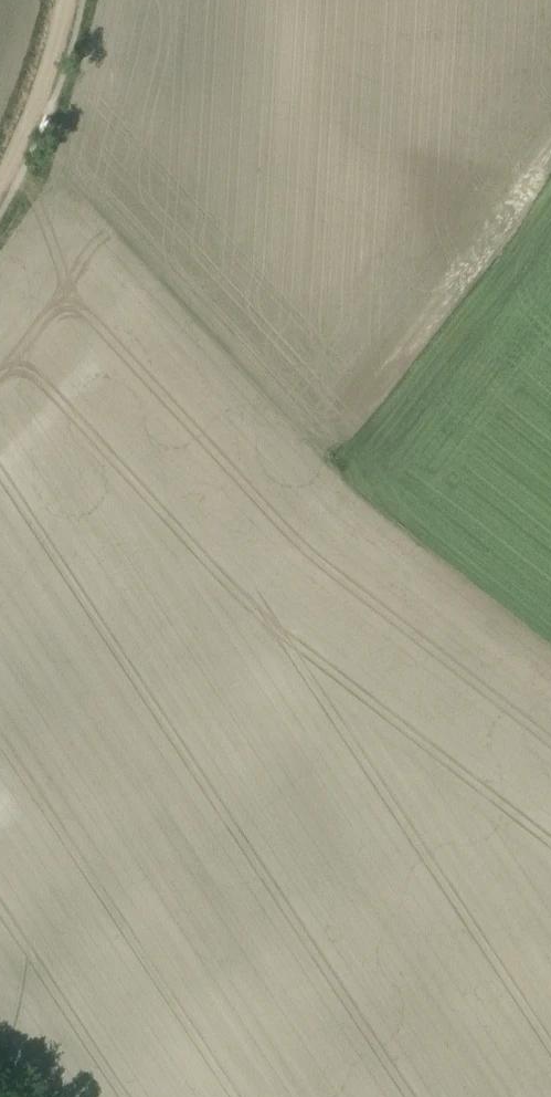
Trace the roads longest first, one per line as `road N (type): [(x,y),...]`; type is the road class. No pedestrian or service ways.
road 1 (track): [(0,183),(39,95),(65,0)]

